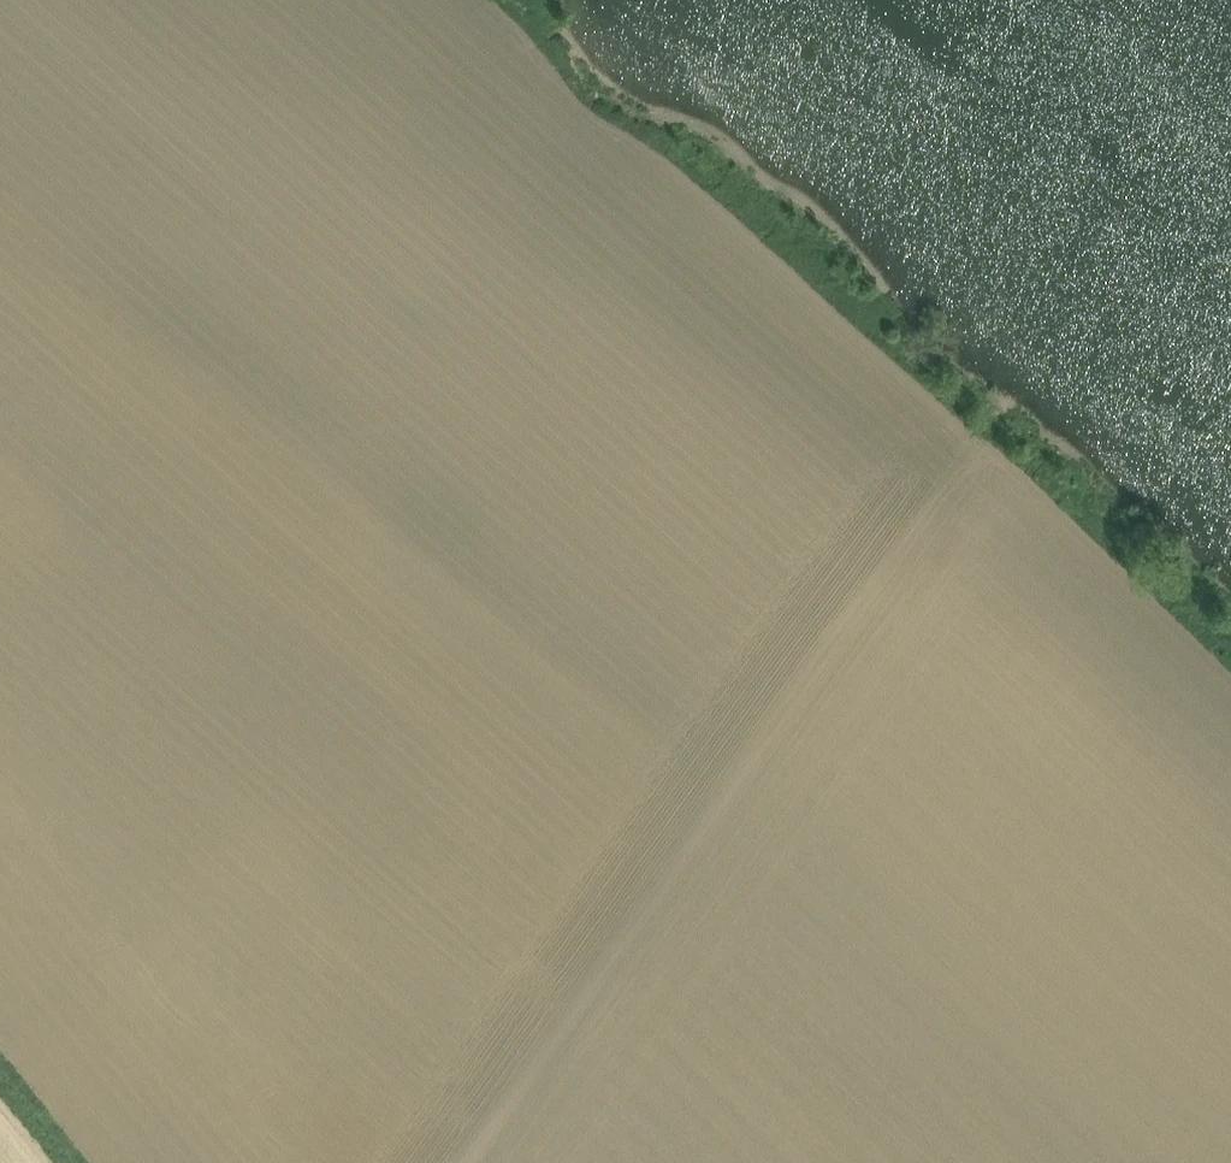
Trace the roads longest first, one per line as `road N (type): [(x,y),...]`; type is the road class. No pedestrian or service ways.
road 1 (track): [(473,1162),(738,796)]

